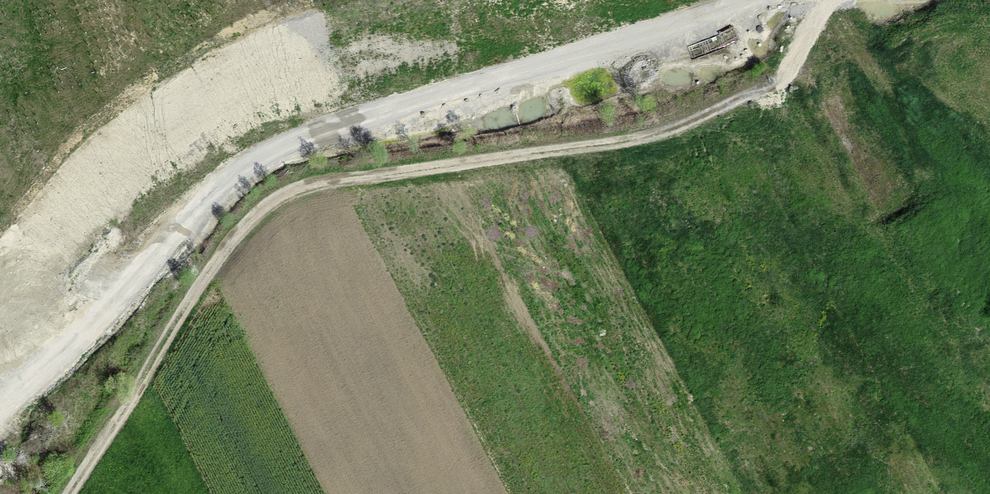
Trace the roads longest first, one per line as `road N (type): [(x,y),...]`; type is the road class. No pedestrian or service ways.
road 1 (track): [(76,493),(226,242),(287,189),(681,130),(789,76),(829,0)]
road 2 (track): [(0,407),(57,362),(210,191),(314,128),(777,0)]

